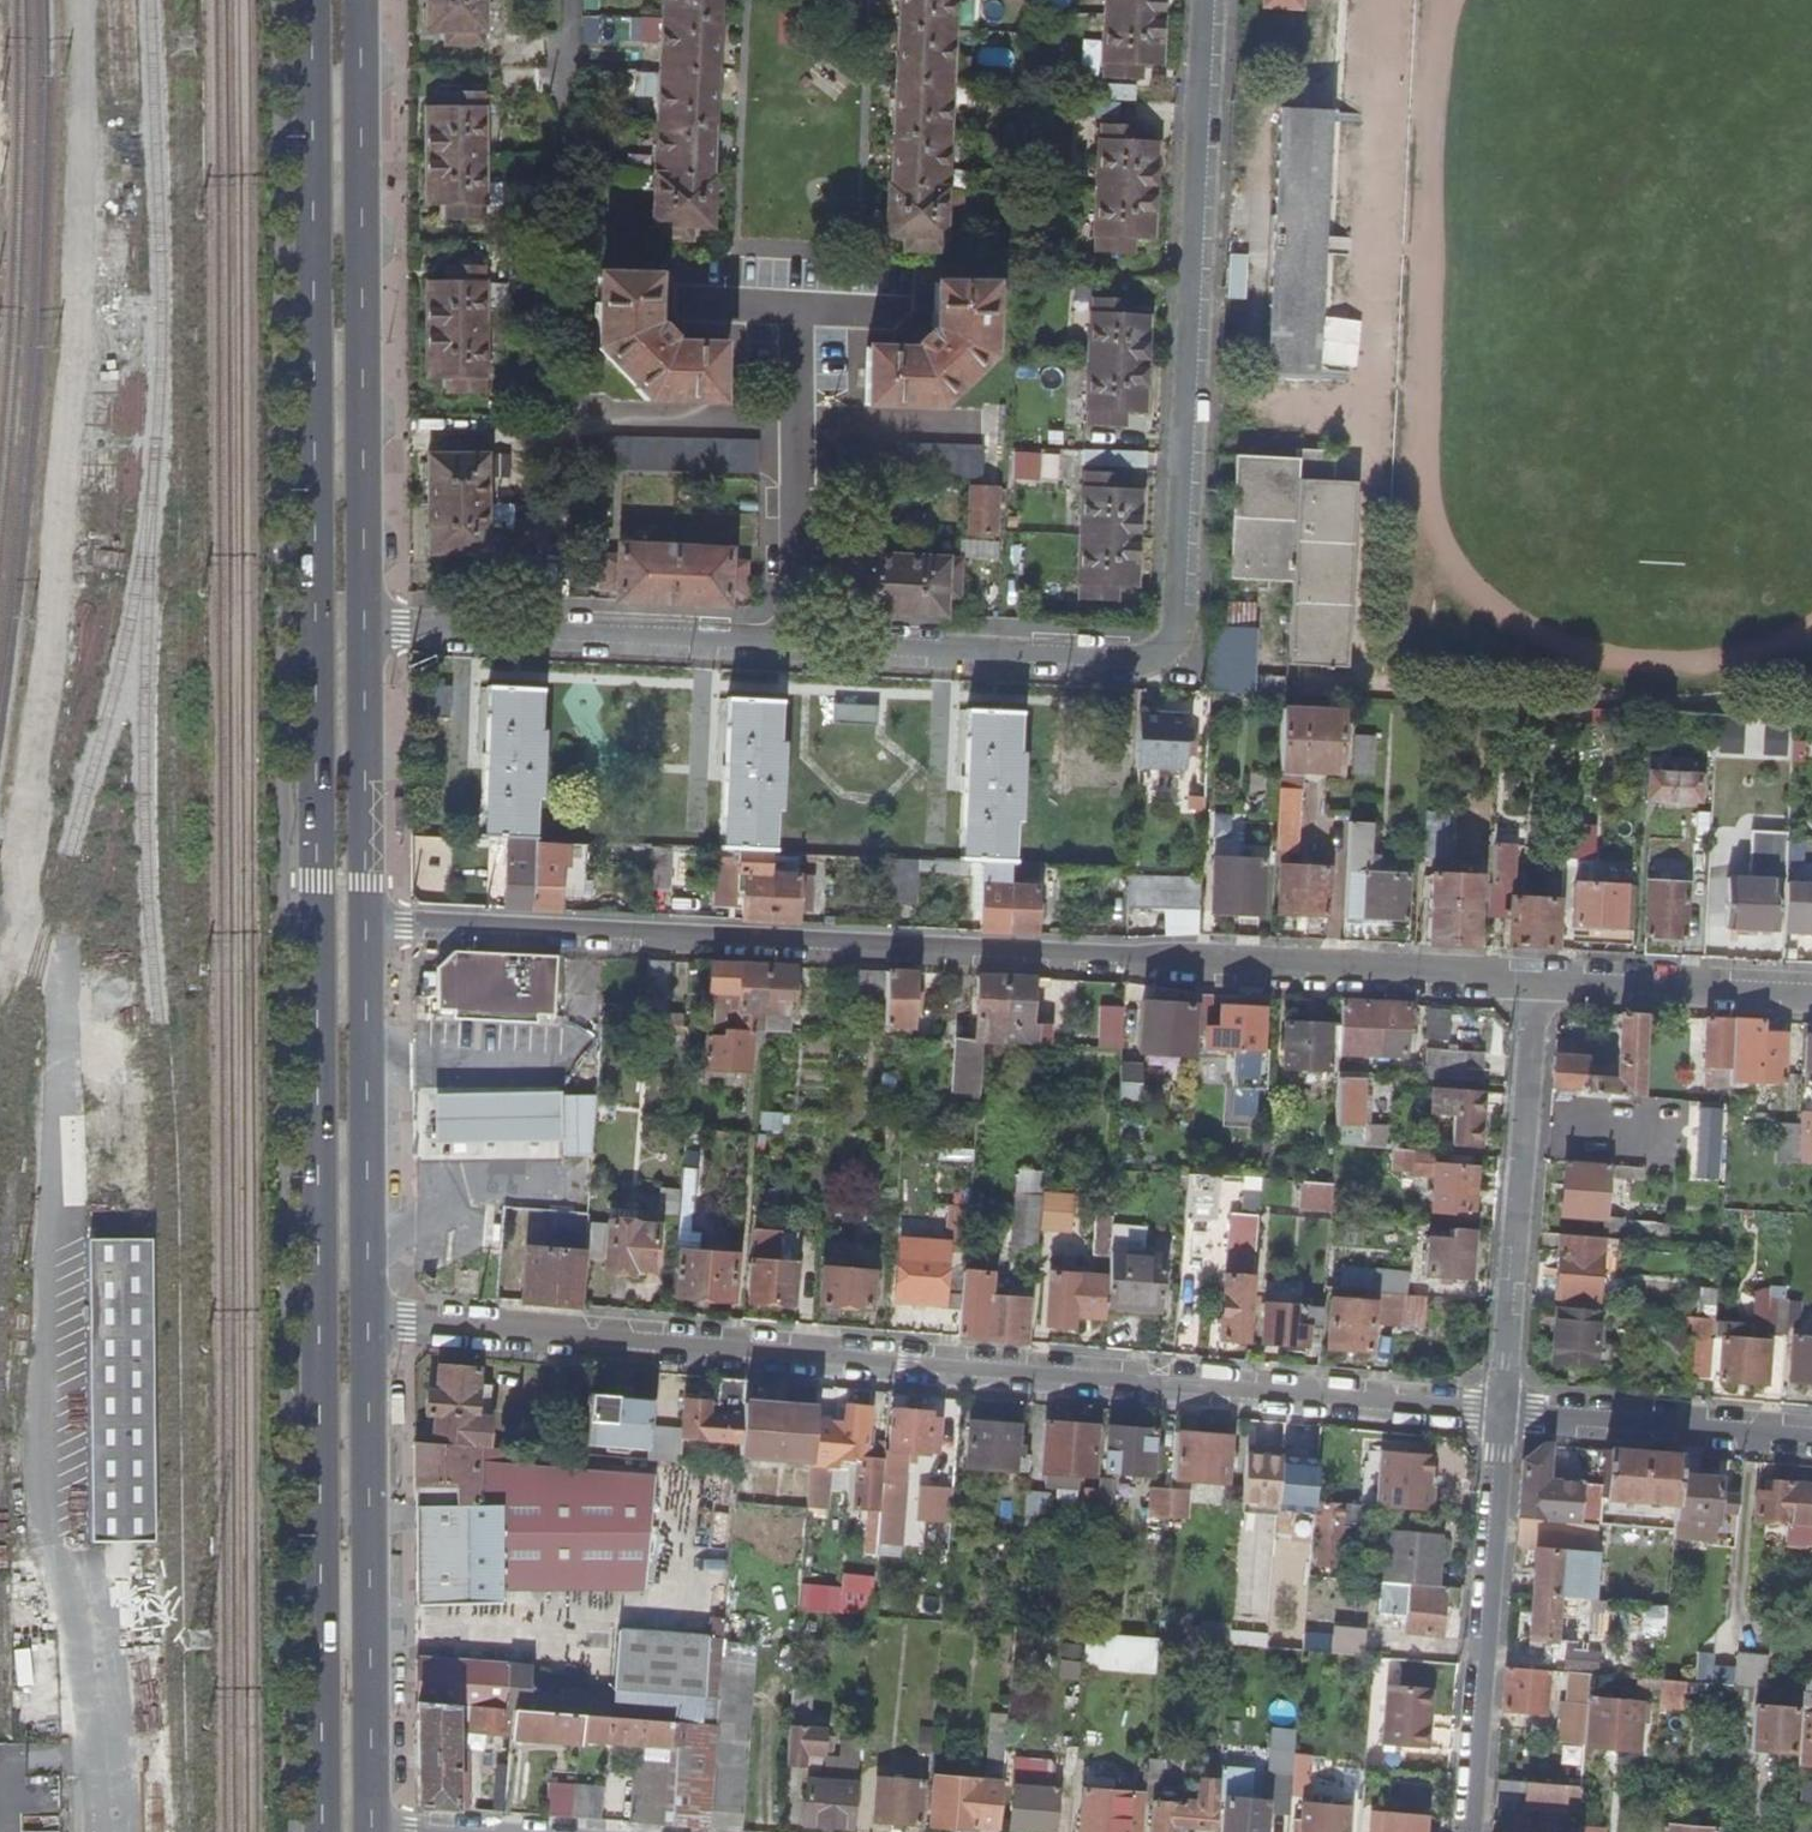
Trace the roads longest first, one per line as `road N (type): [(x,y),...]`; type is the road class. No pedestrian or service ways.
road 1 (primary): [(312,0),(323,1831)]
road 2 (residential): [(364,624),(1131,666),(1156,655),(1173,607),(1208,0)]
road 3 (residential): [(1539,978),(579,936),(363,918)]
road 4 (residential): [(368,1319),(1506,1408)]
road 5 (primary): [(364,624),(360,0)]
road 6 (primary): [(373,1830),(368,1319)]
road 7 (residential): [(1539,978),(1506,1408)]
road 8 (residential): [(1468,1831),(1506,1408)]
road 9 (primary): [(368,1319),(363,918)]
road 10 (residential): [(1506,1408),(1811,1434)]
road 11 (primary): [(363,918),(364,624)]
road 12 (residential): [(1811,991),(1539,978)]

